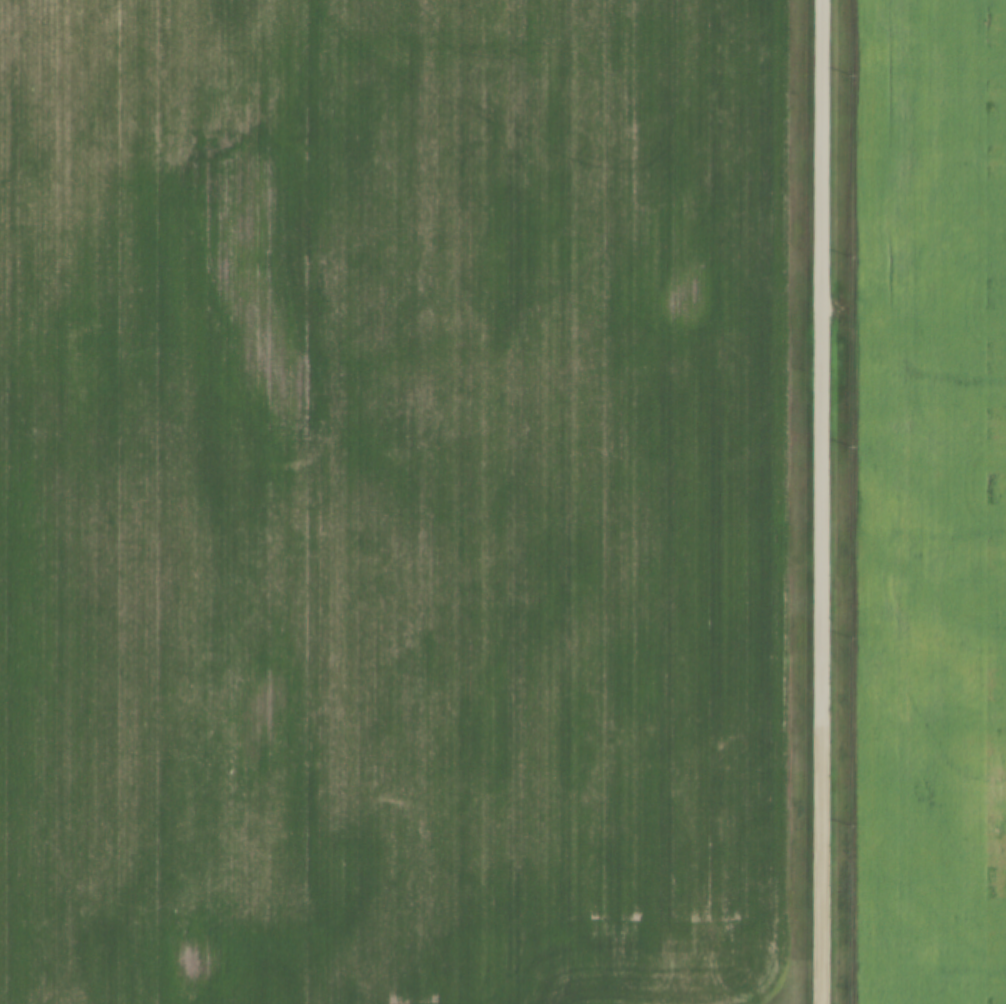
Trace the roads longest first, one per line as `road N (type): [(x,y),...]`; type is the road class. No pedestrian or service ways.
road 1 (residential): [(820,1003),(822,0)]

